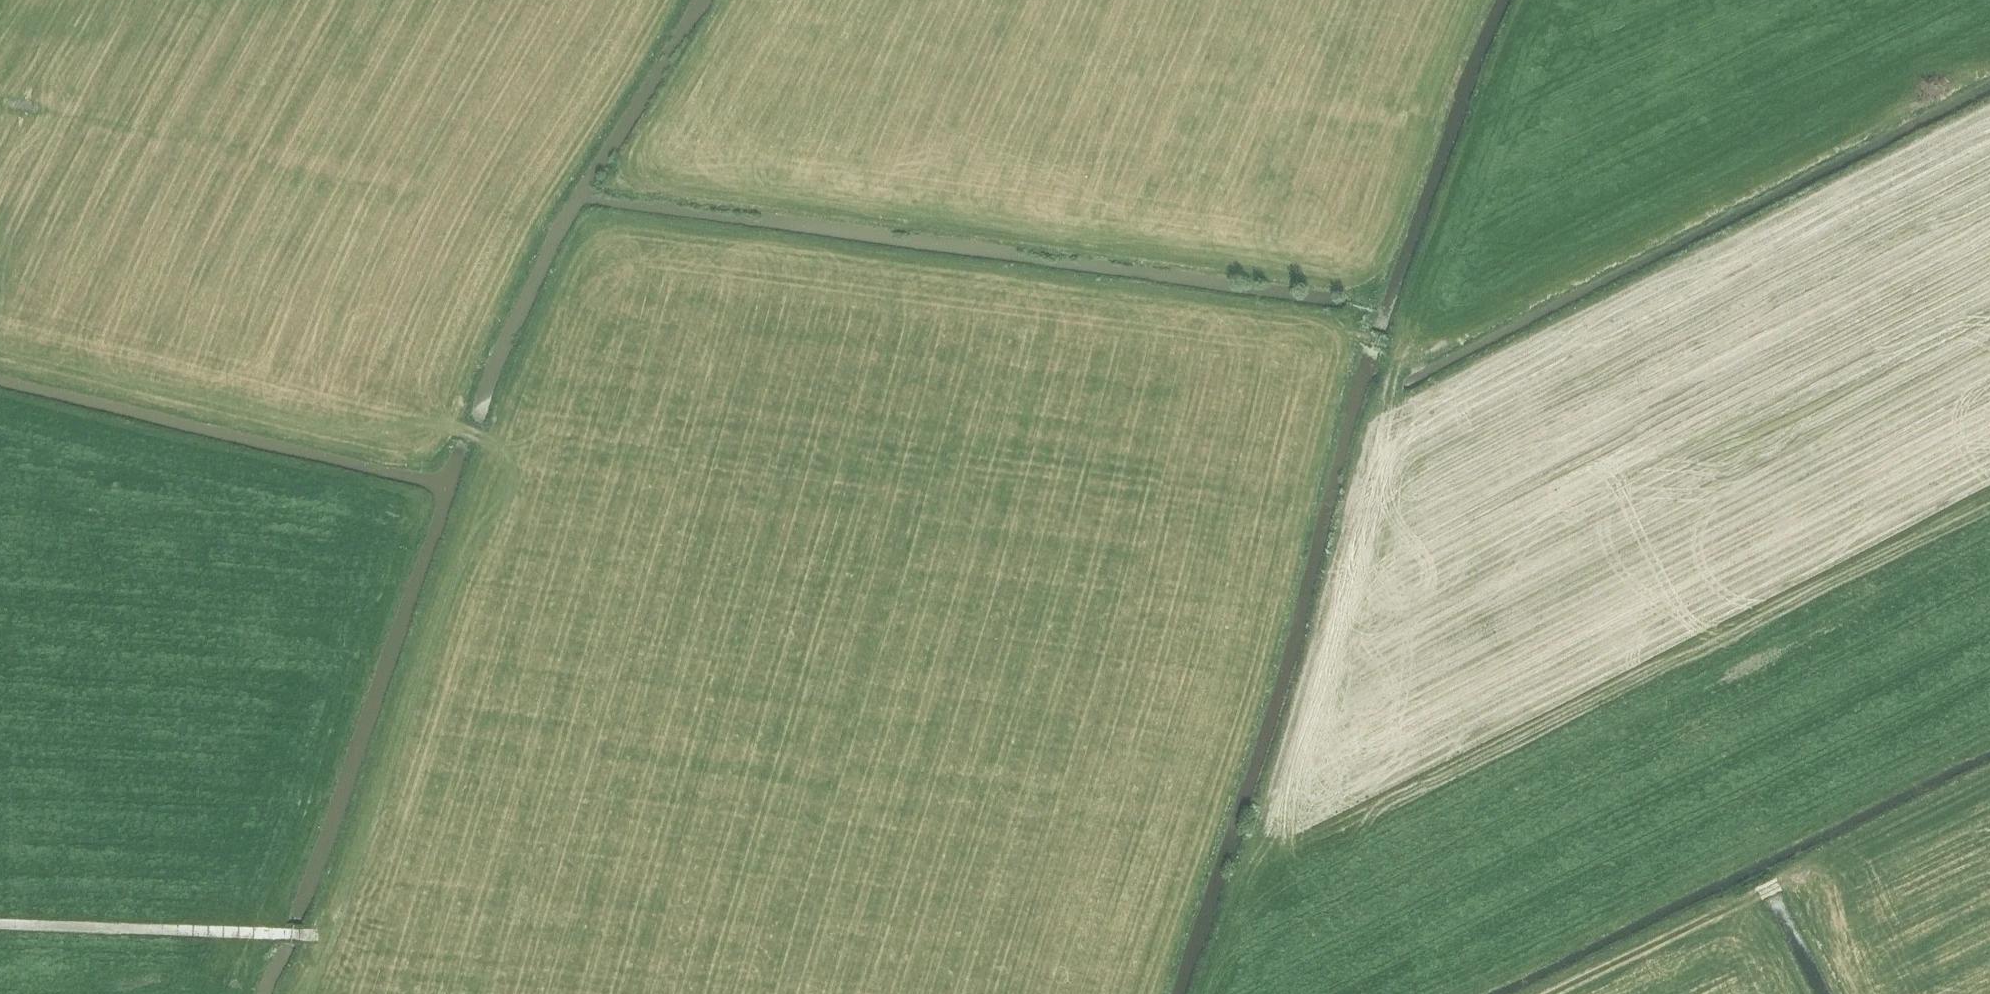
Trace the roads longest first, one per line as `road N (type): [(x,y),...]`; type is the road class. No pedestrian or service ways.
road 1 (track): [(0,924),(318,935)]

